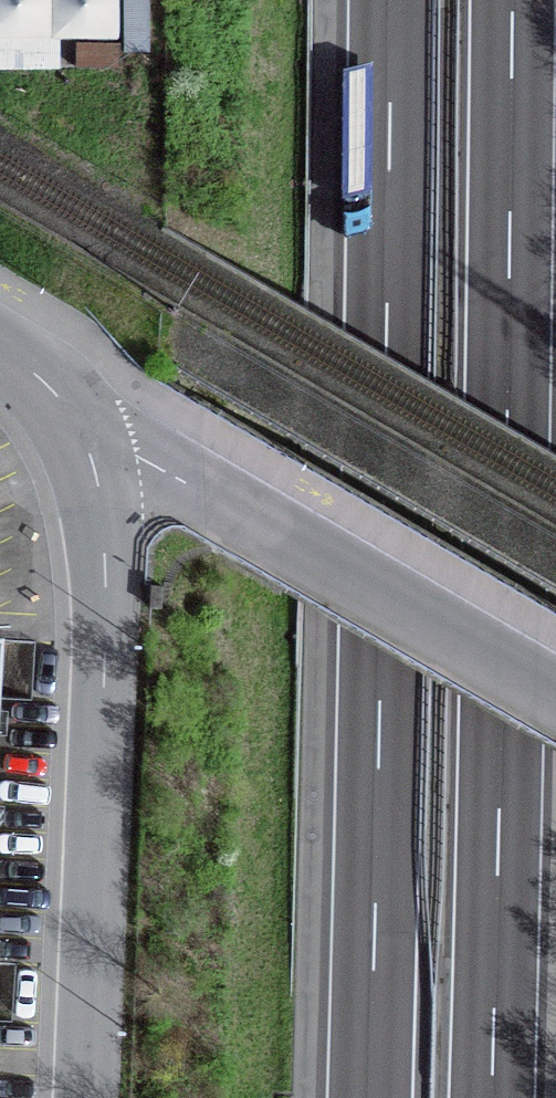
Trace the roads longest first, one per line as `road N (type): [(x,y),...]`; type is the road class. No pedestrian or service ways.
road 1 (motorway): [(390,0),(370,1097)]
road 2 (motorway): [(492,1097),(512,0)]
road 3 (residential): [(85,1097),(104,670),(100,495),(79,425),(34,373),(0,351)]

